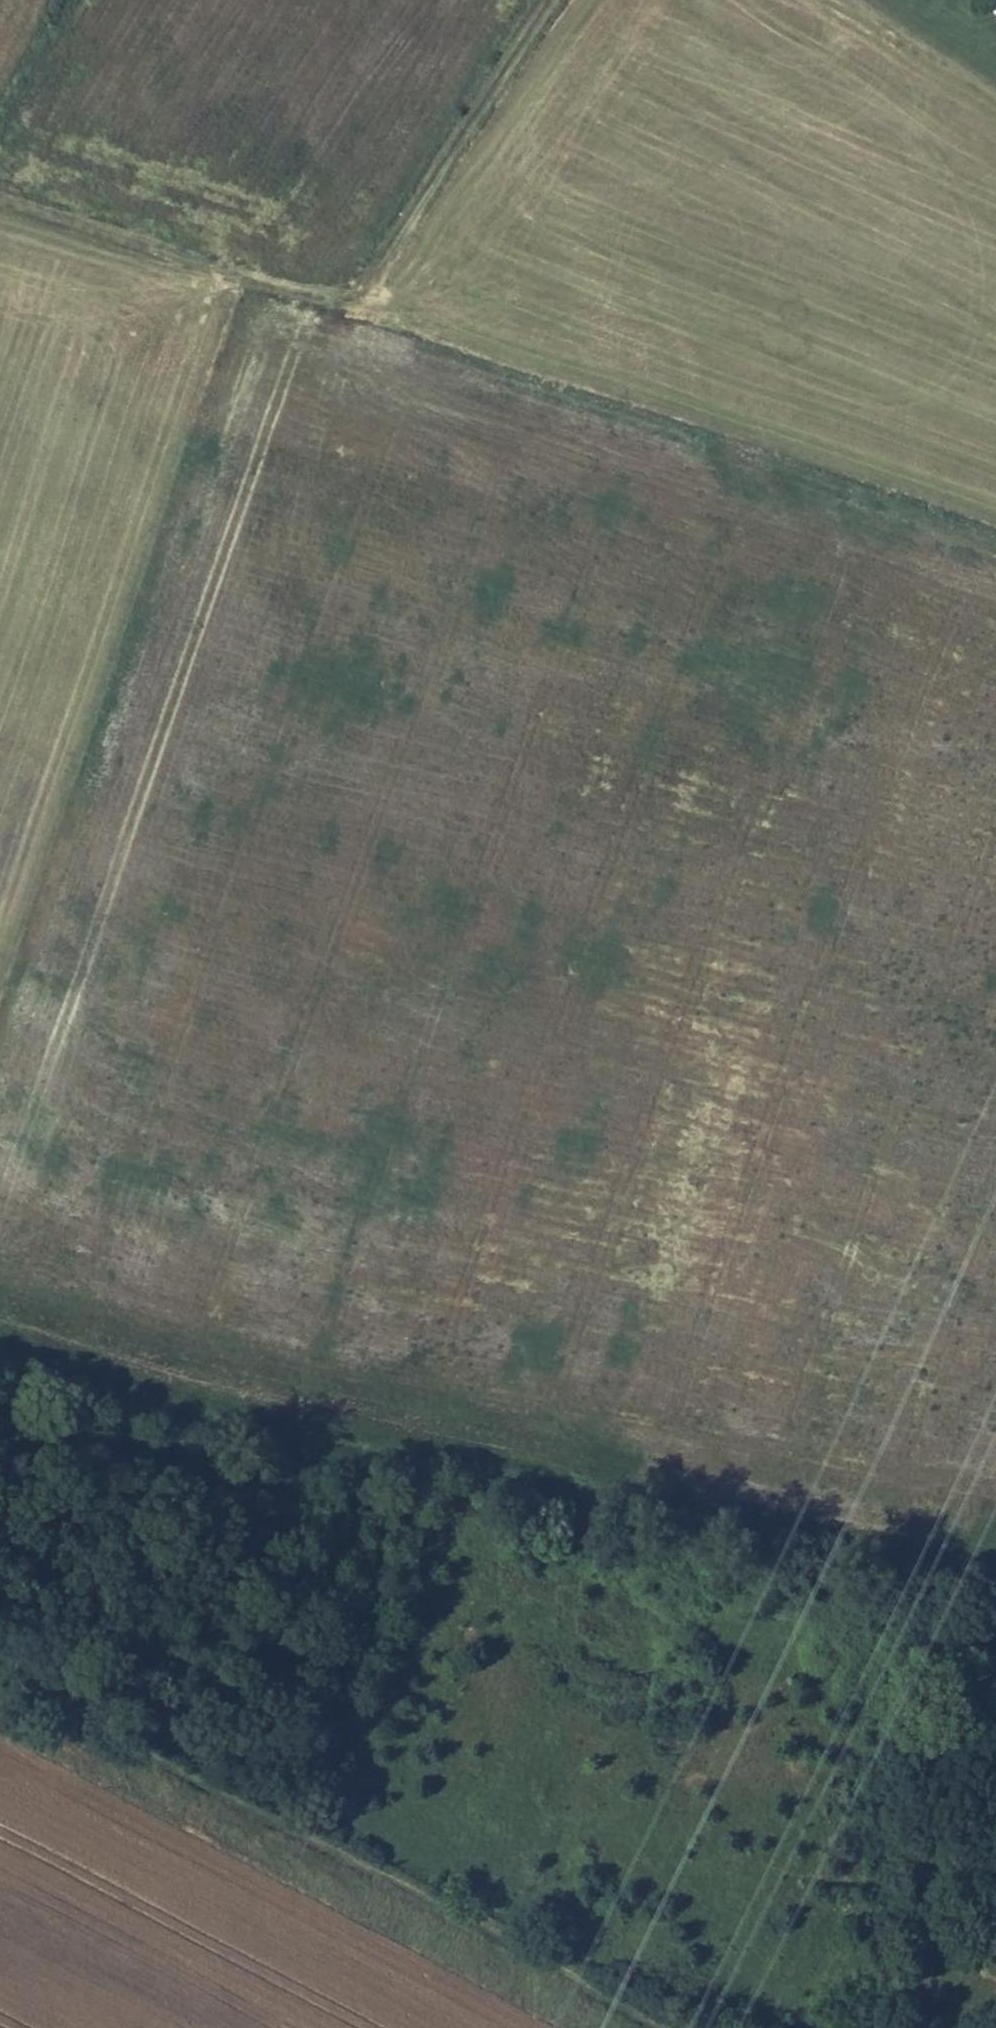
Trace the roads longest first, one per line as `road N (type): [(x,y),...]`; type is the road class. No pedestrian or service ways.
road 1 (track): [(680,2027),(579,1972),(421,1911),(0,1705)]
road 2 (track): [(553,0),(406,232),(344,306),(229,280),(0,203)]

